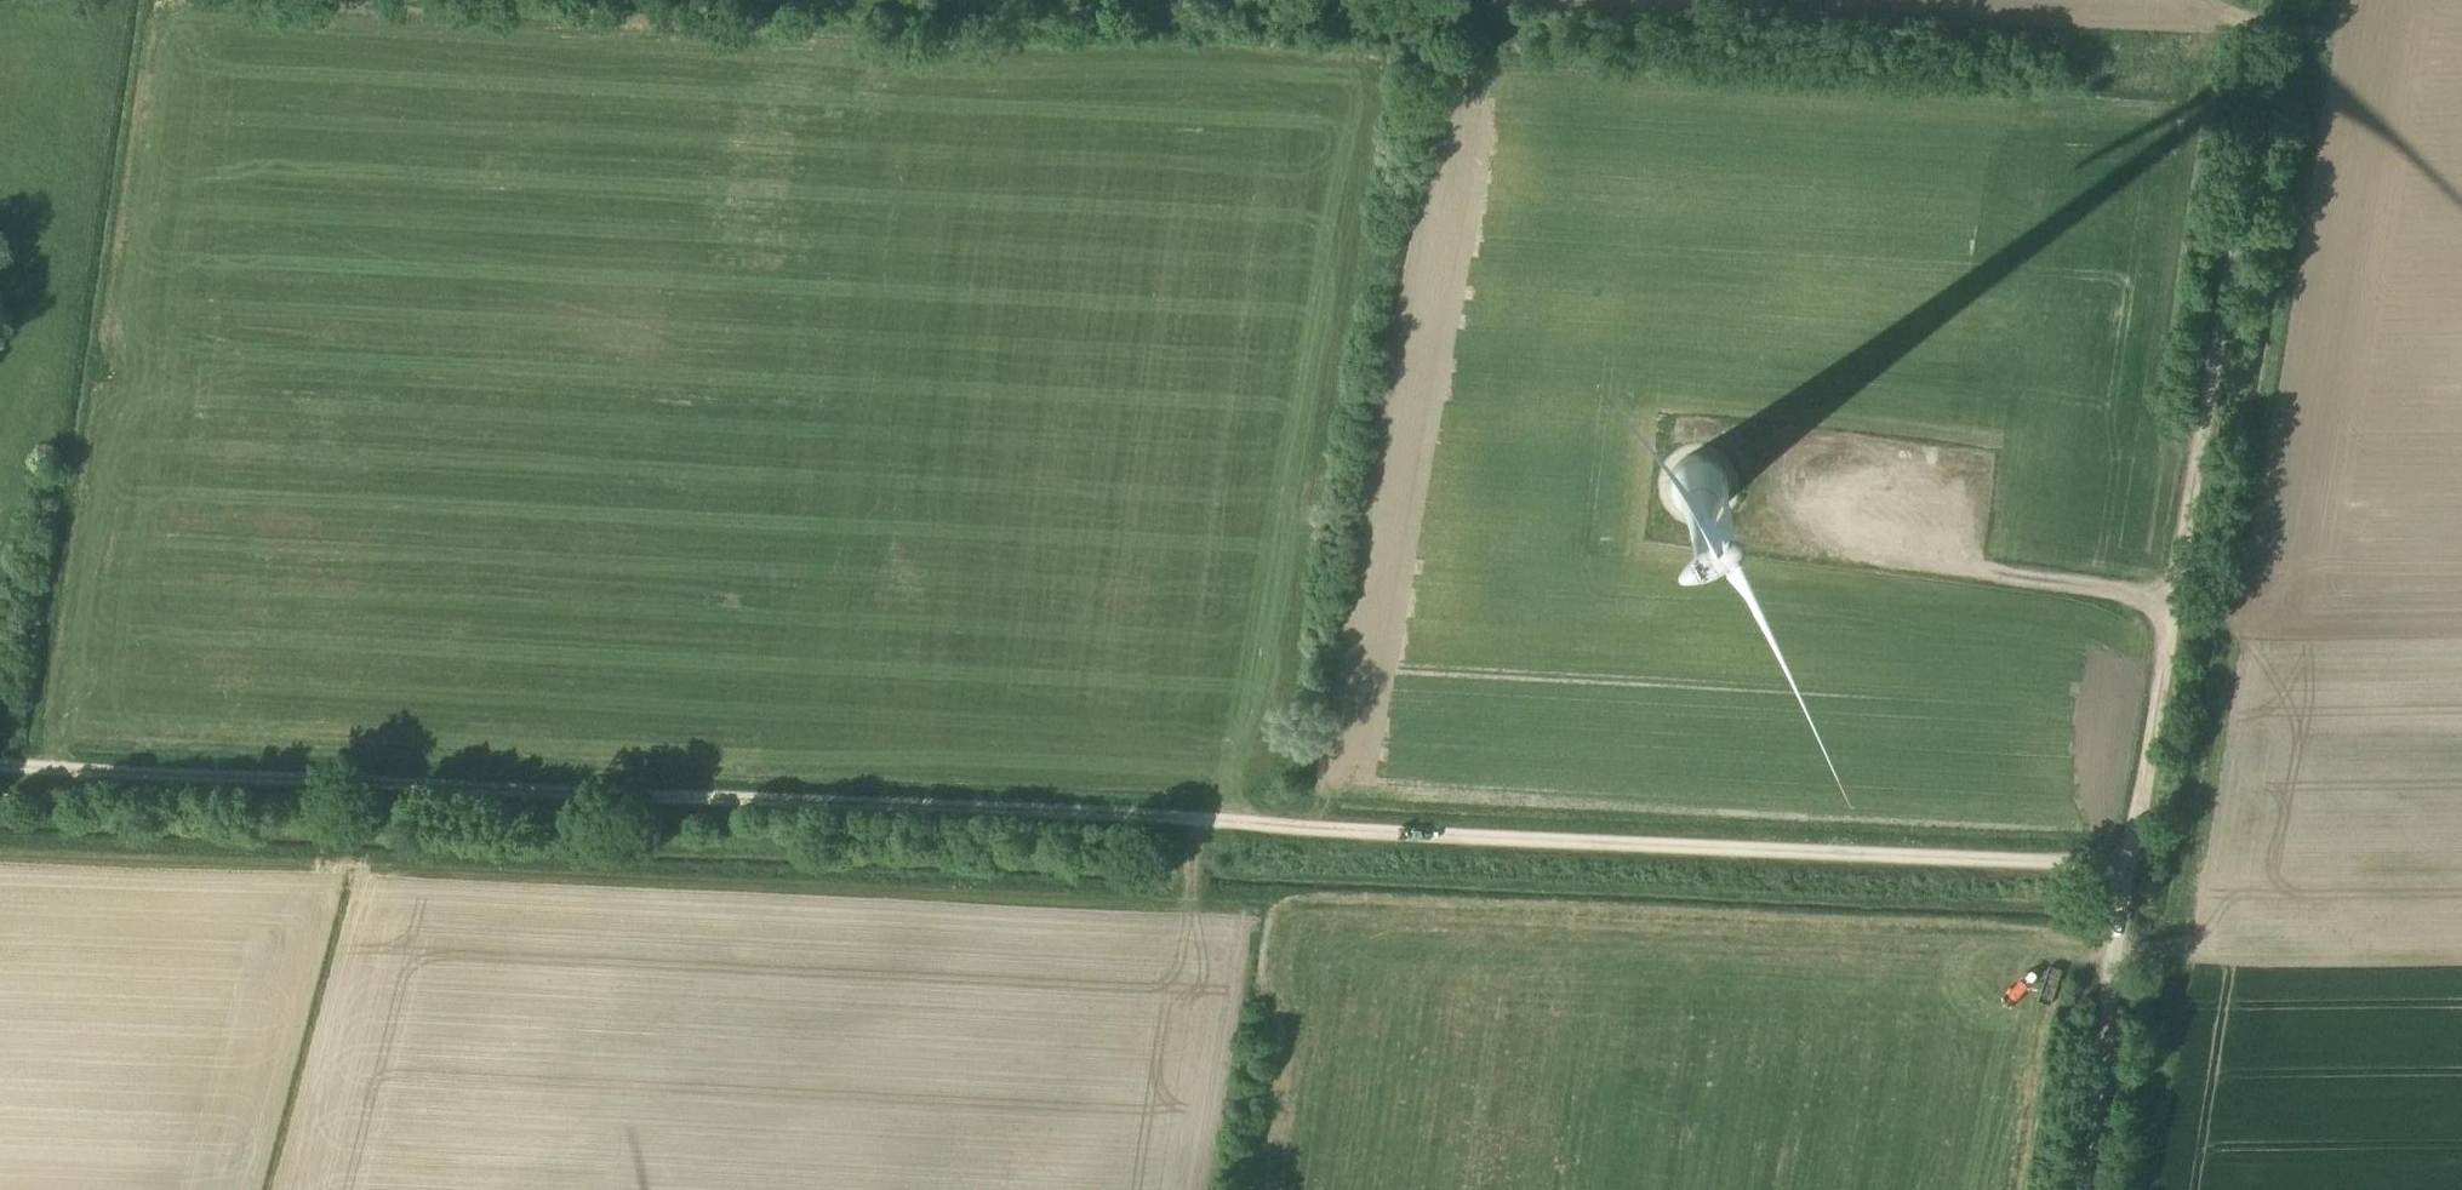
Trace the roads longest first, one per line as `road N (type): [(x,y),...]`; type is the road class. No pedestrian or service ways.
road 1 (unclassified): [(0,779),(2128,869)]
road 2 (unclassified): [(2128,869),(2267,25)]
road 3 (unclassified): [(2128,869),(2071,1189)]

